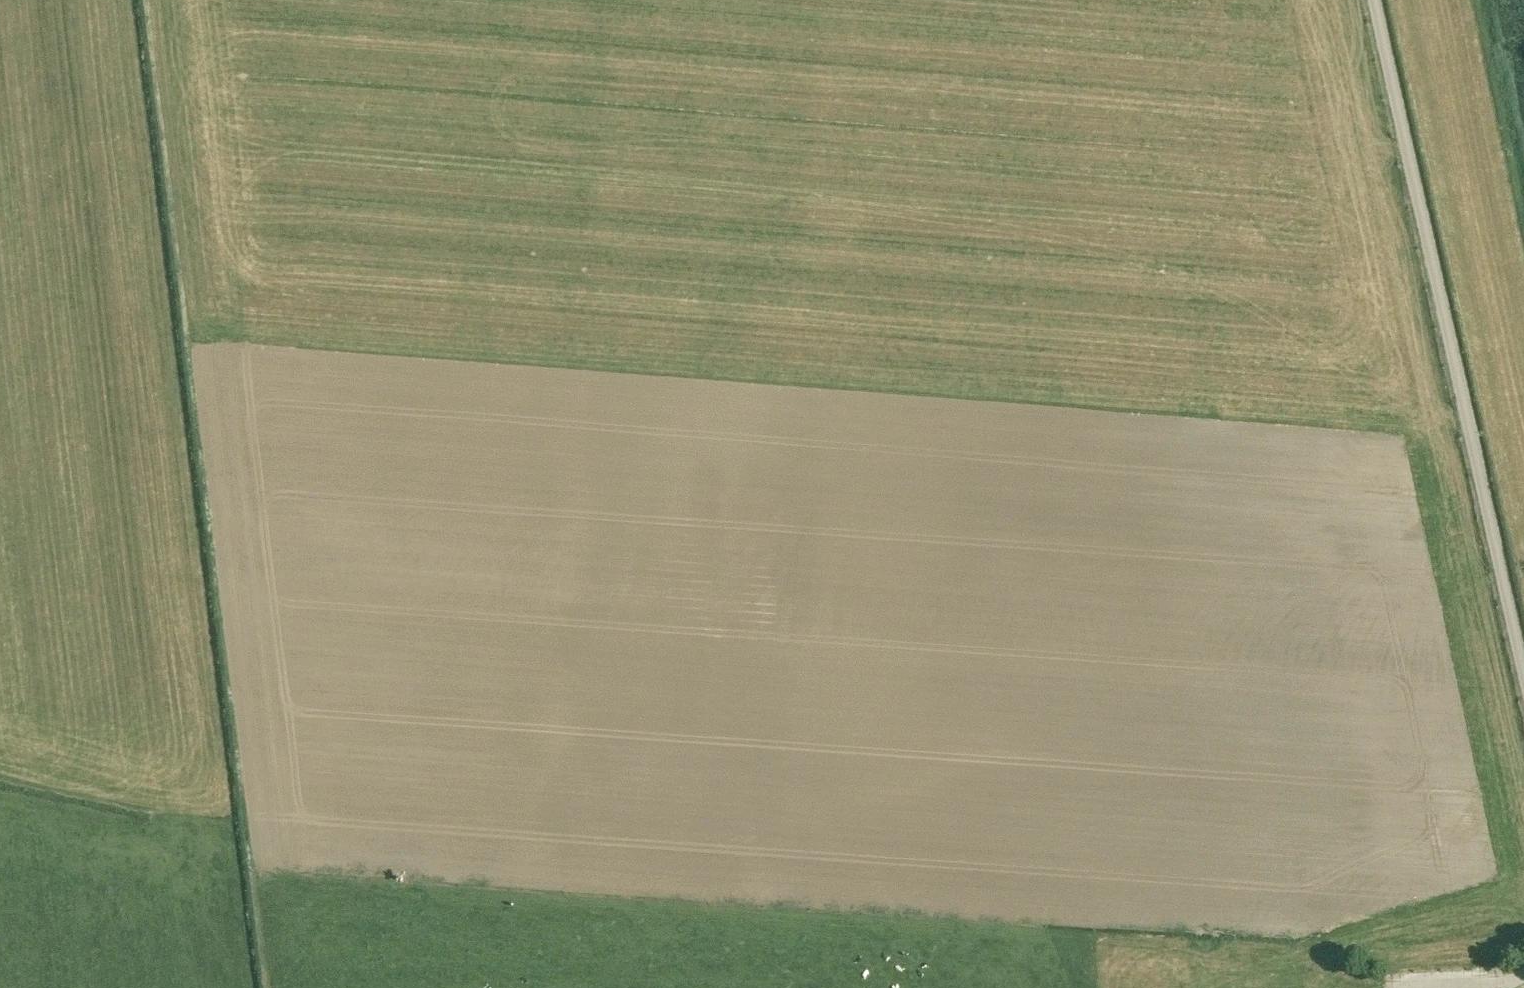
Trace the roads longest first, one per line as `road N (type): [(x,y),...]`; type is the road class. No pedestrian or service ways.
road 1 (unclassified): [(1523,660),(1377,0)]

